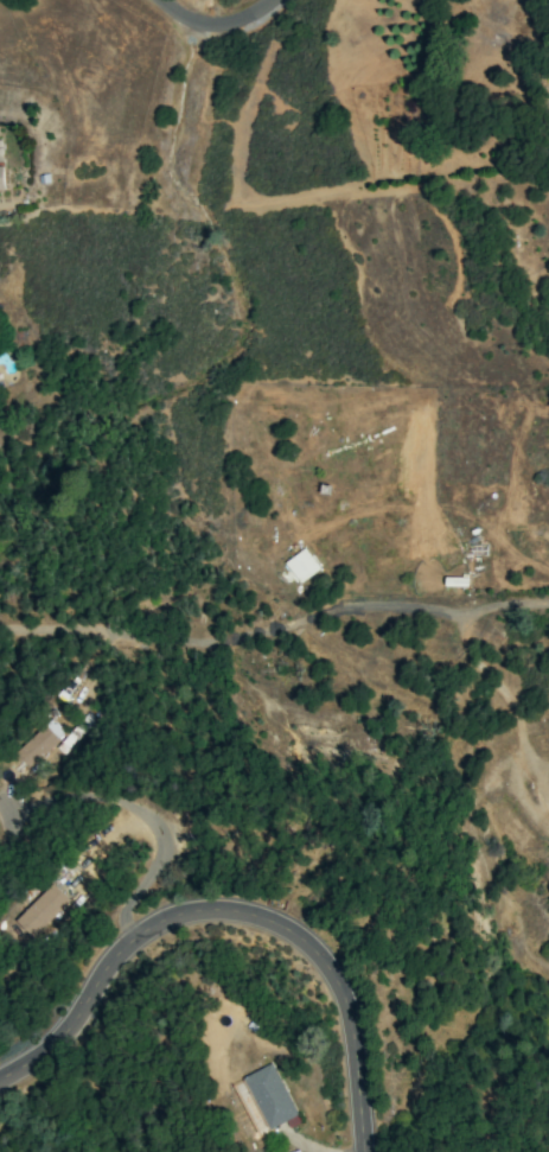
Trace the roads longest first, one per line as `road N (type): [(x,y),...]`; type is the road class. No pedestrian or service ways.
road 1 (residential): [(369,1151),(355,1023),(344,995),(307,946),(256,918),(180,917),(151,933),(71,1033),(0,1087)]
road 2 (residential): [(271,0),(224,24),(164,0)]

